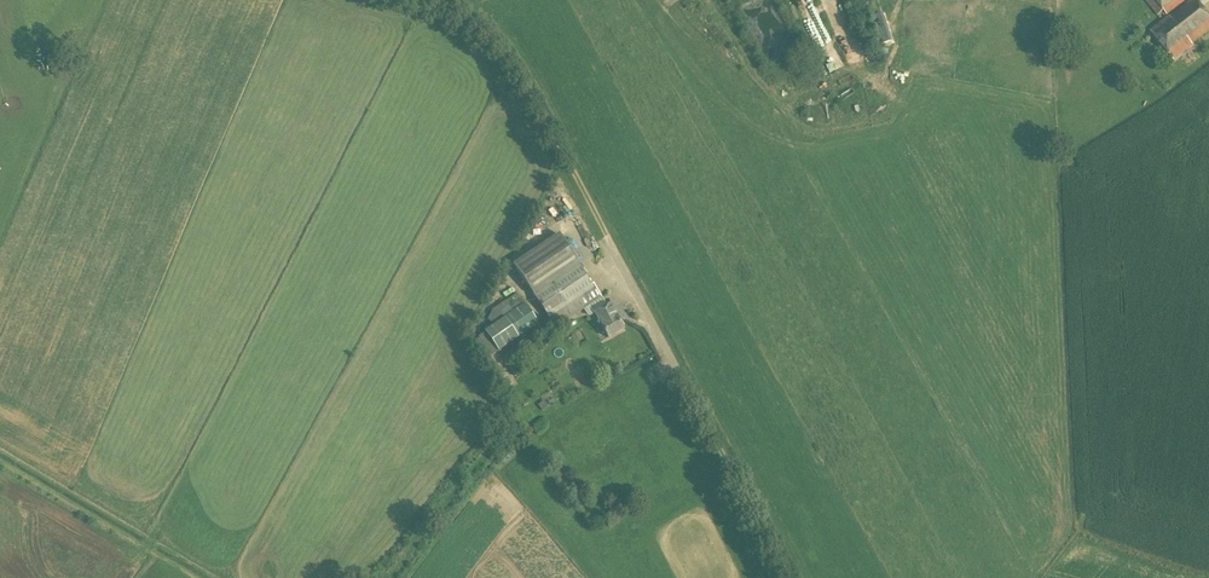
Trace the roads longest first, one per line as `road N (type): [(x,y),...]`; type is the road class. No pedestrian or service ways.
road 1 (unclassified): [(422,0),(460,18),(509,58),(792,577)]

